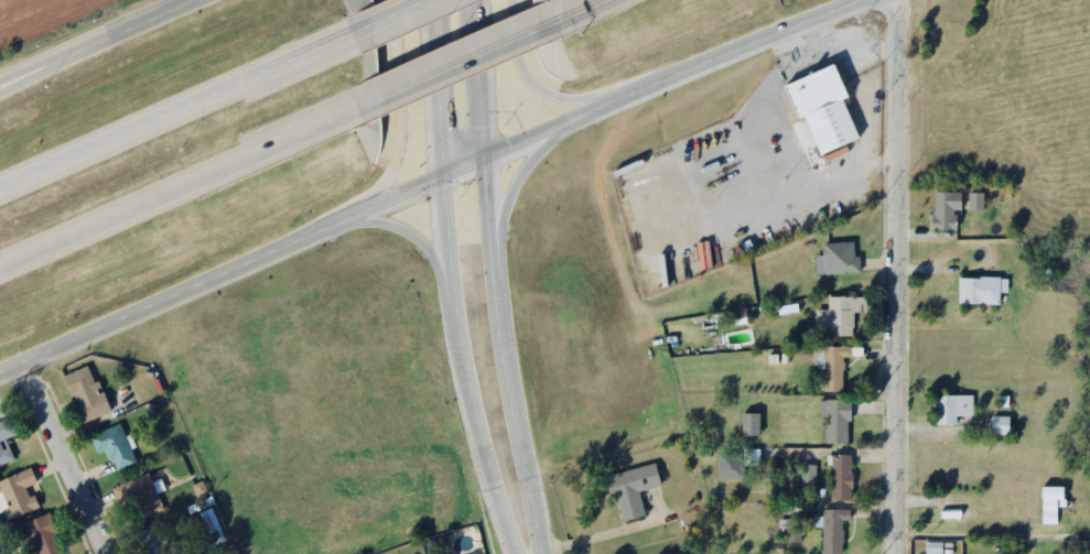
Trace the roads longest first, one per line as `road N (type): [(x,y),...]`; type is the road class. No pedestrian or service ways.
road 1 (primary): [(0,376),(751,39),(854,0)]
road 2 (residential): [(889,553),(896,0)]
road 3 (primary): [(534,553),(497,333),(484,160)]
road 4 (motorway): [(0,268),(359,108)]
road 5 (motorway): [(354,34),(0,190)]
road 6 (primary): [(442,180),(458,344),(487,466),(522,553)]
road 7 (primary): [(349,220),(400,150),(390,0)]
road 8 (motorway): [(359,108),(550,22)]
road 9 (residential): [(21,367),(102,553)]
road 10 (primary): [(511,0),(515,48),(532,82),(553,95),(624,97)]
road 11 (primary): [(431,0),(442,180)]
road 12 (primary): [(492,260),(516,178),(578,118)]
road 13 (primary): [(194,0),(37,66)]
road 14 (primary): [(484,160),(474,0)]
road 15 (primary): [(349,220),(407,228),(453,283)]

